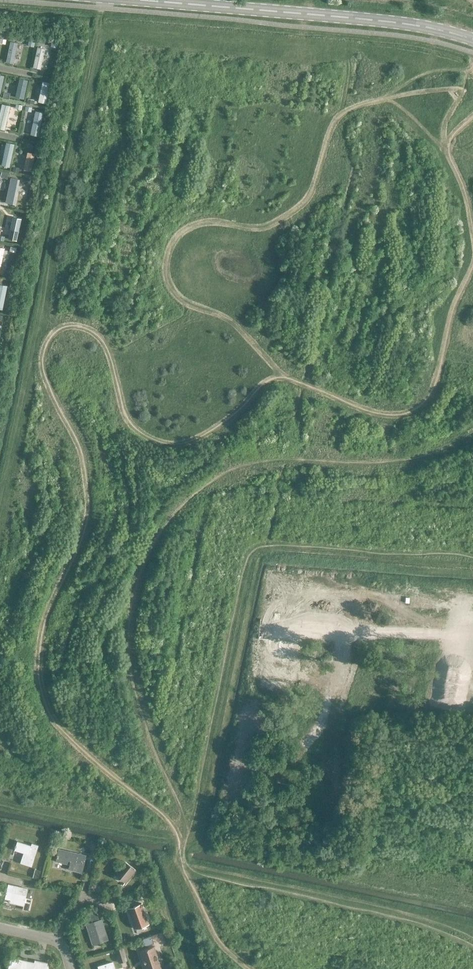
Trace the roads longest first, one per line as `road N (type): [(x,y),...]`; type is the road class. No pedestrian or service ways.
road 1 (secondary): [(472,38),(420,26),(150,0)]

